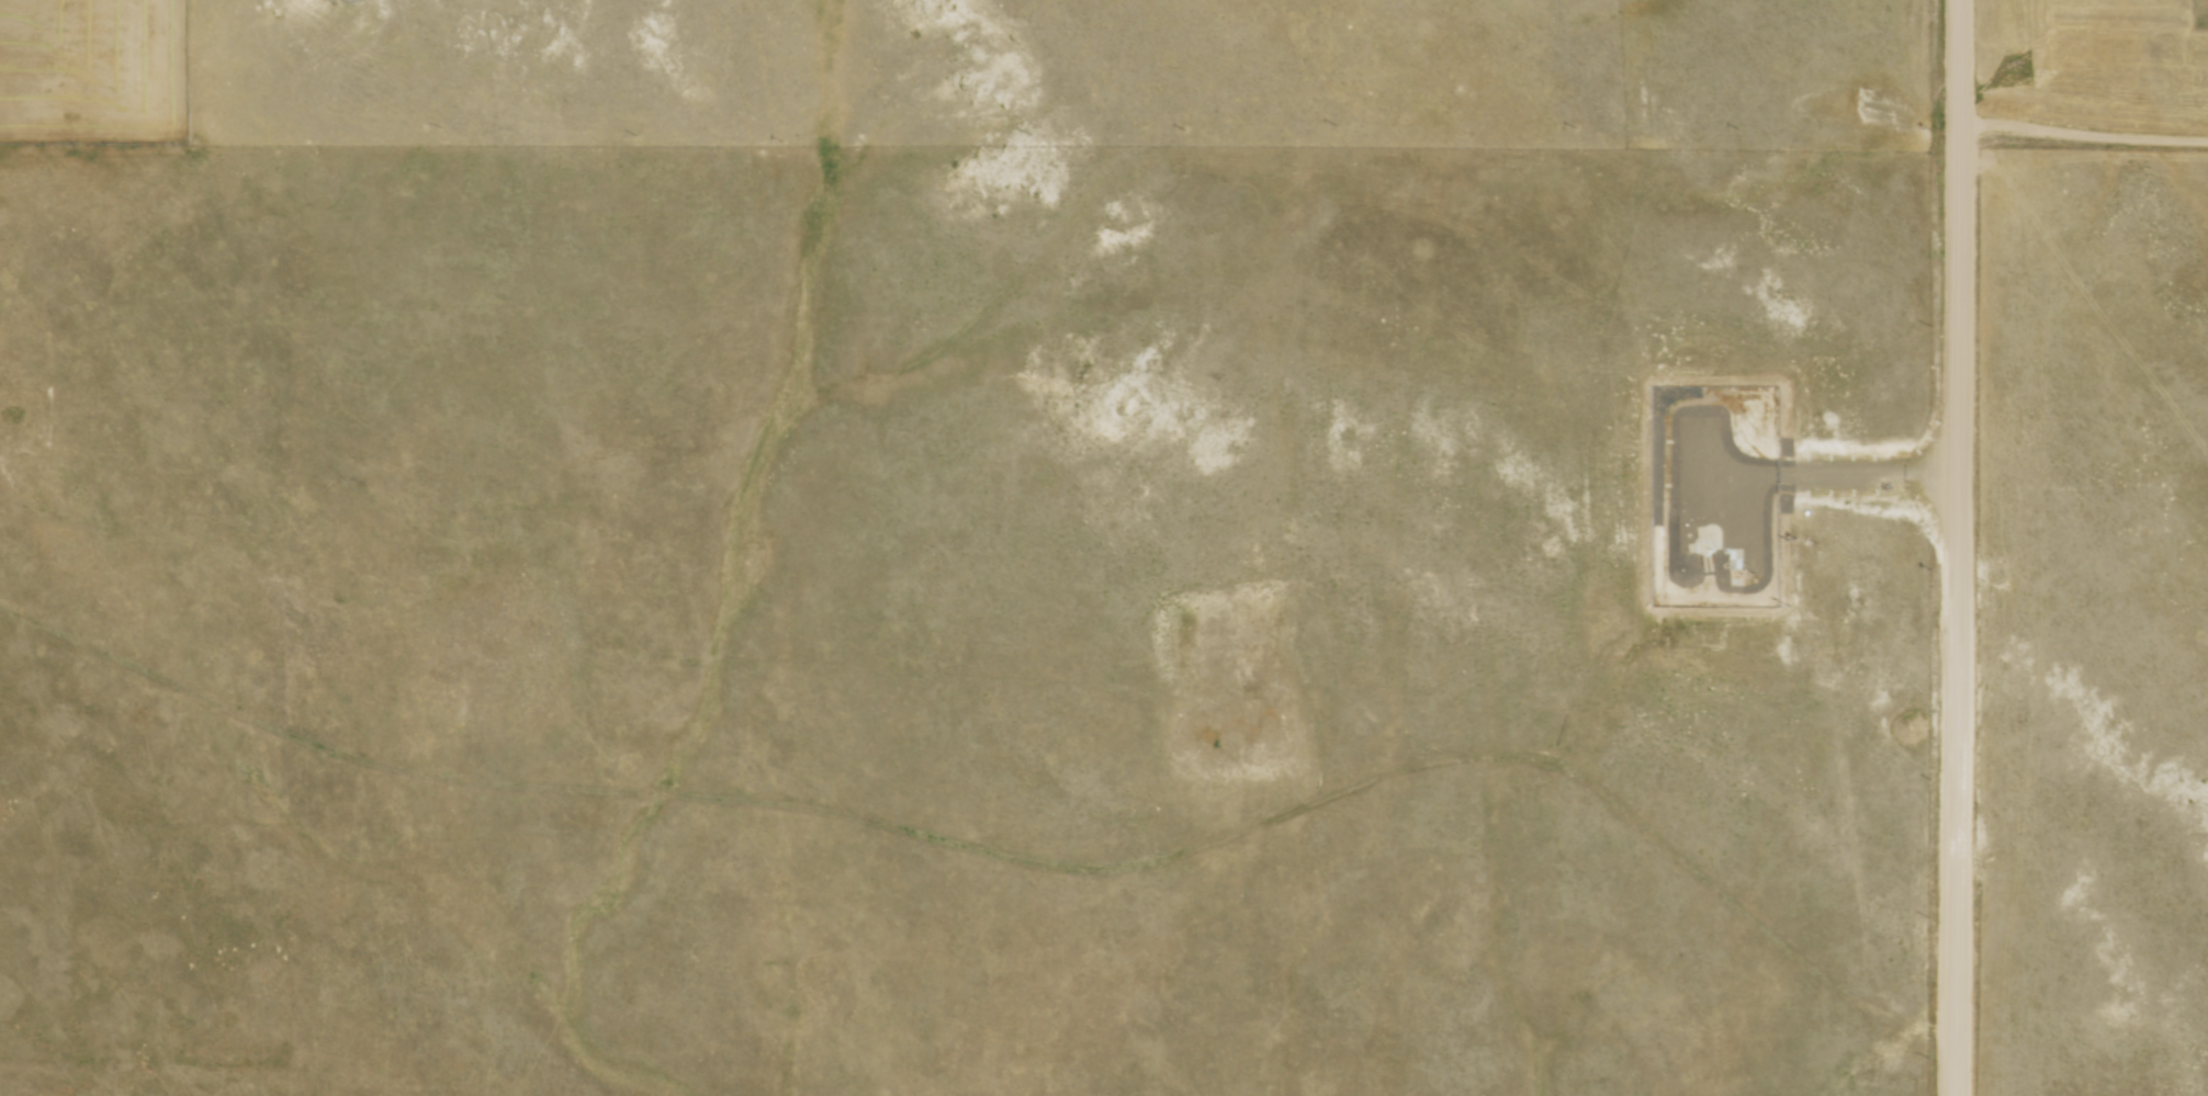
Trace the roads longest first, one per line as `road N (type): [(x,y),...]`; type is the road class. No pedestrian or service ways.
road 1 (tertiary): [(1960,1095),(1961,0)]
road 2 (residential): [(1962,118),(2207,122)]

